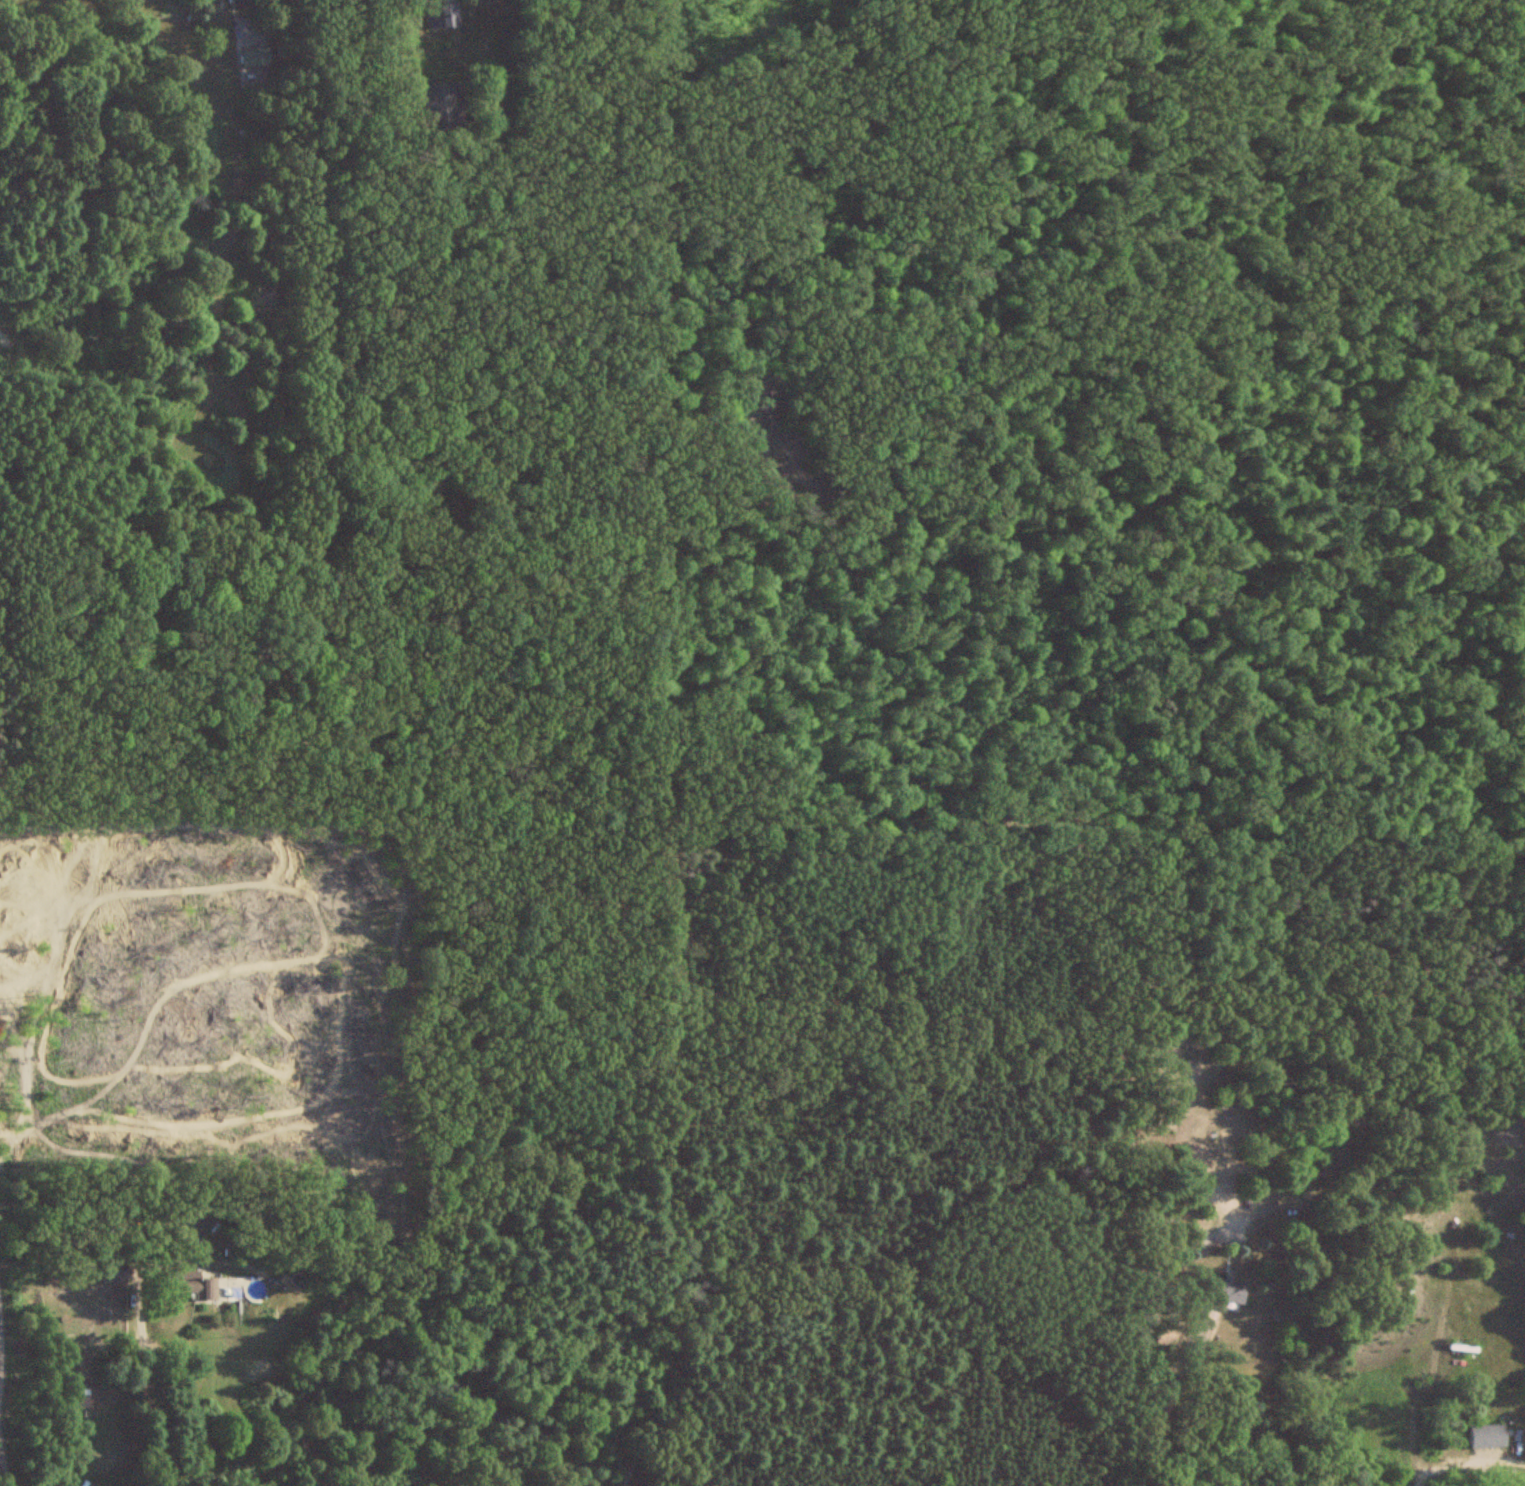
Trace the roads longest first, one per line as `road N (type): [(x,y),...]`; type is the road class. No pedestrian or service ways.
road 1 (track): [(1524,1462),(1450,1465),(1425,1471),(1414,1485)]

